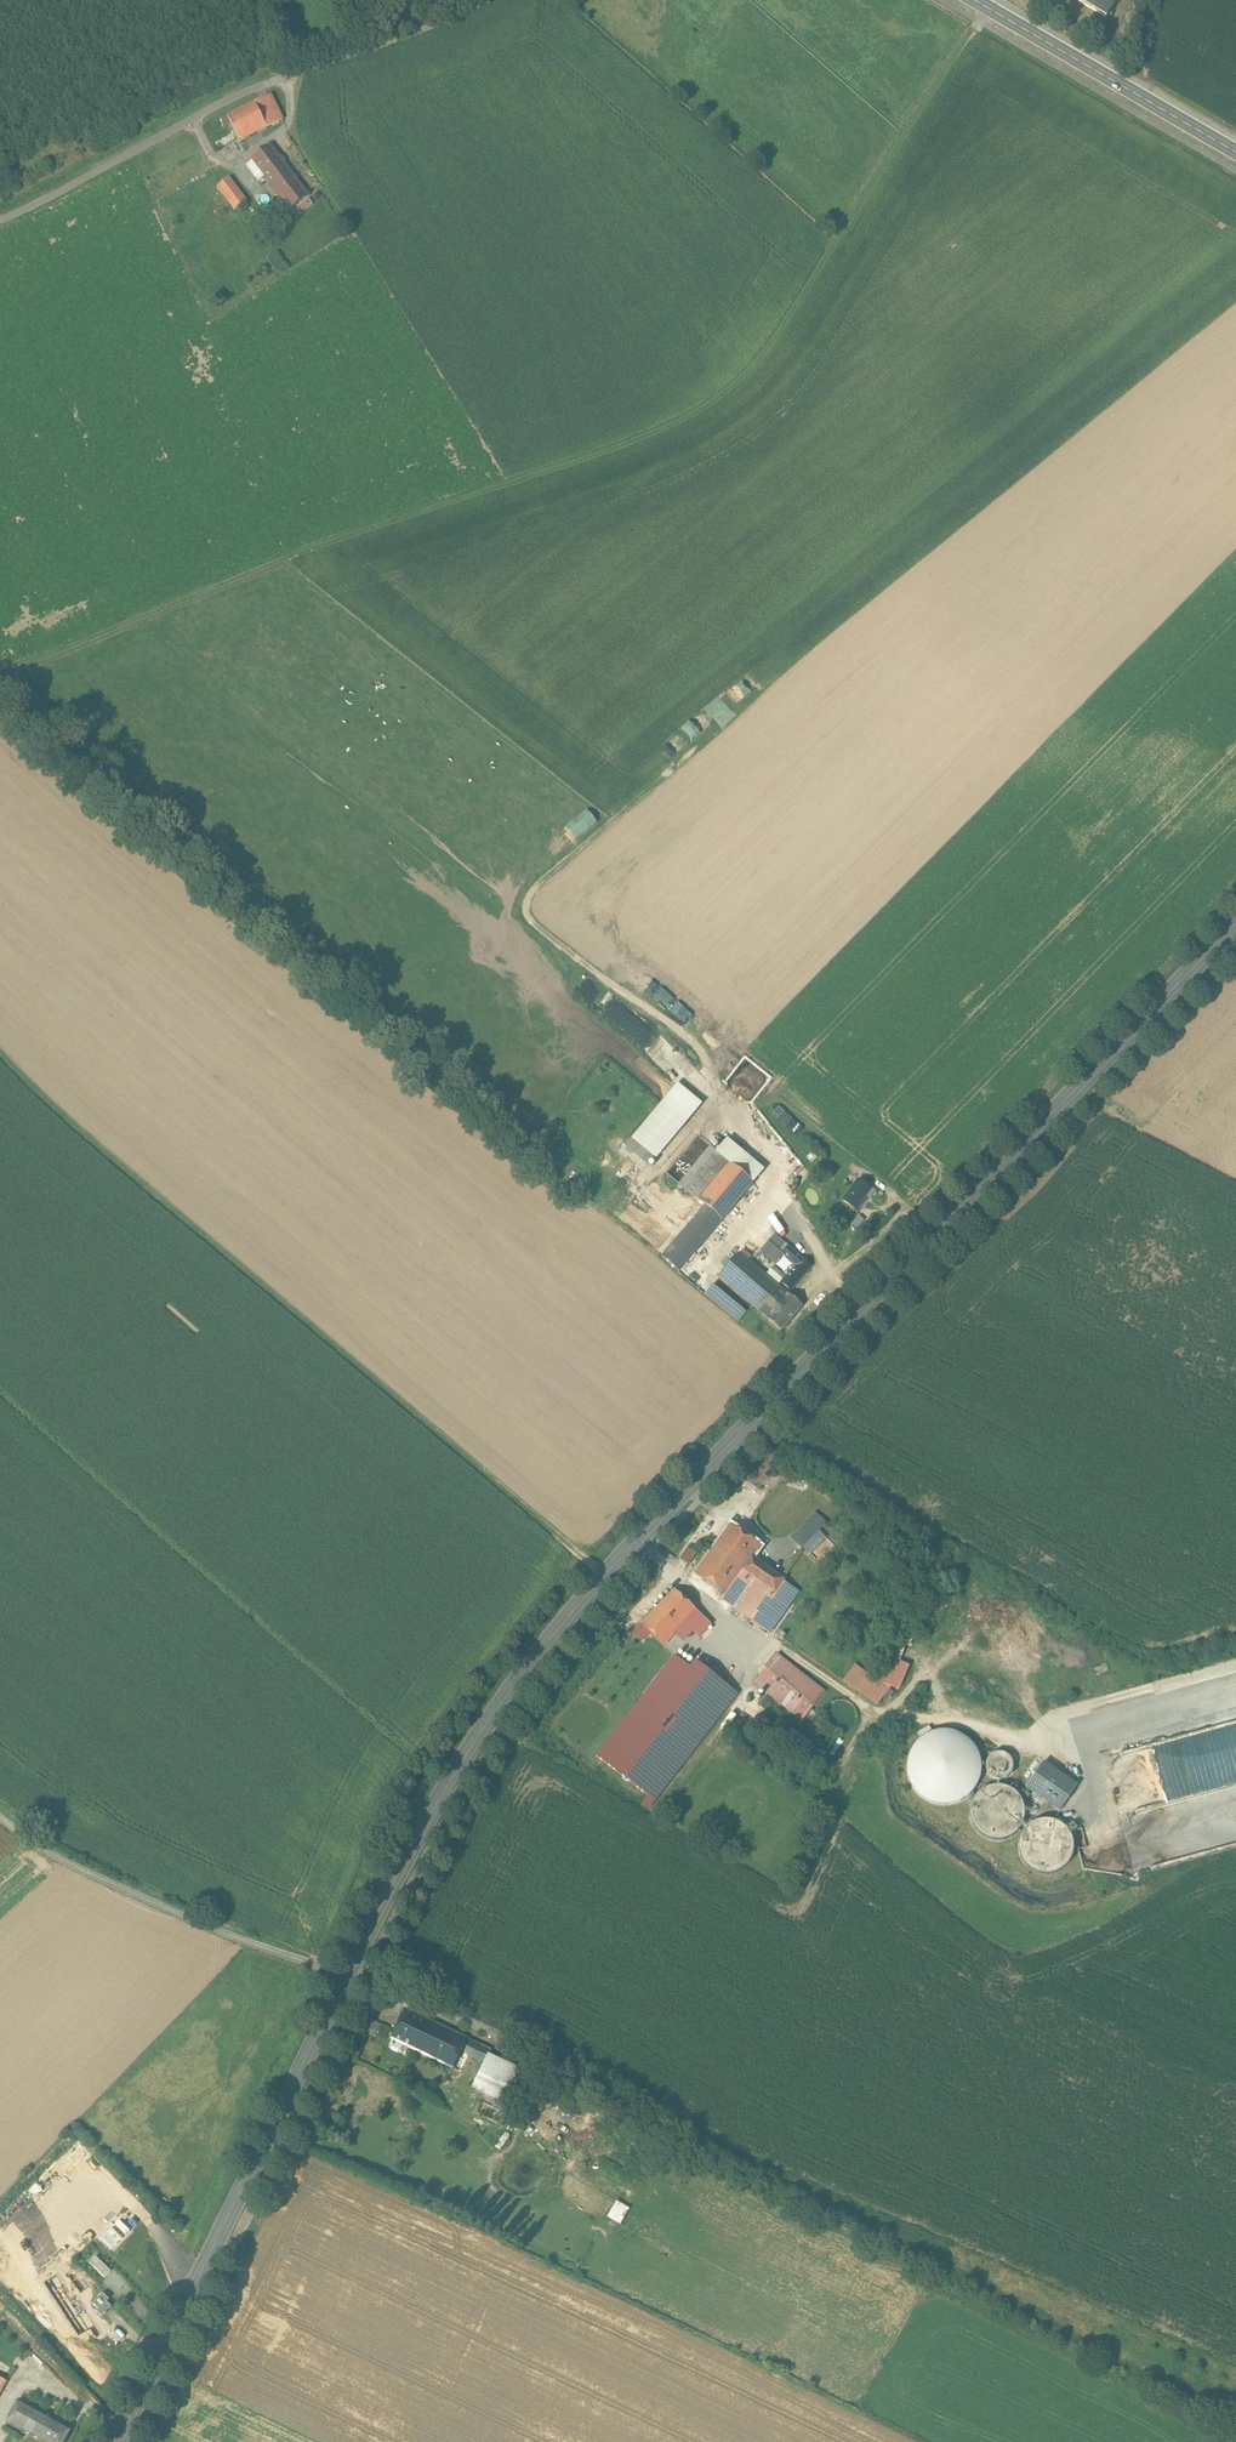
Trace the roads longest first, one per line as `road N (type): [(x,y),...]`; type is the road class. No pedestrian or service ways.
road 1 (primary): [(1235,928),(548,1640),(470,1748),(431,1819),(118,2441)]
road 2 (track): [(0,675),(381,521),(634,440),(737,388),(778,341),(837,232),(985,6)]
road 3 (track): [(604,1575),(0,1056)]
road 4 (track): [(496,0),(423,35),(261,89),(0,221)]
road 5 (track): [(364,1983),(32,1838),(0,1809)]
road 6 (secondary): [(1235,153),(975,0)]
road 7 (track): [(193,123),(212,158),(225,161),(289,125),(289,80)]

